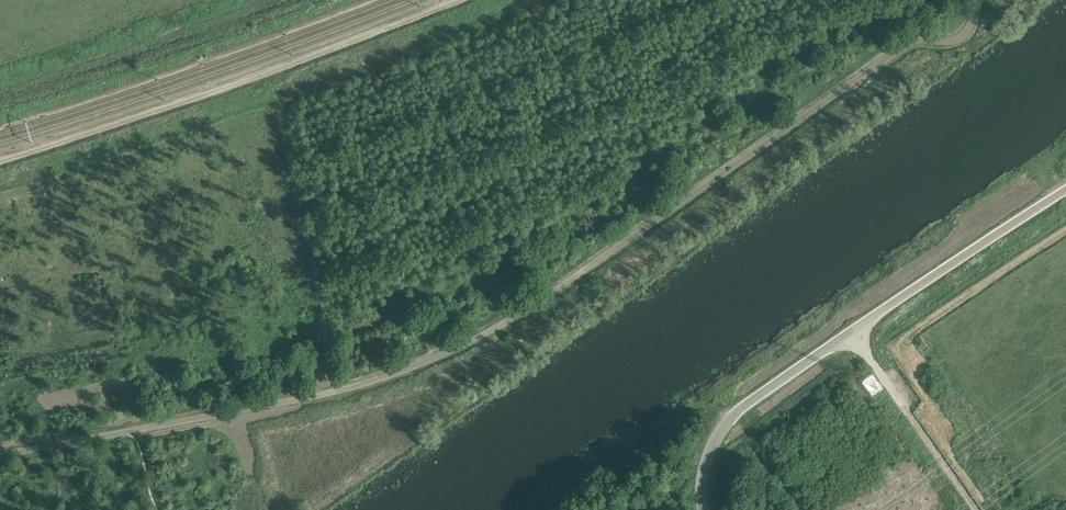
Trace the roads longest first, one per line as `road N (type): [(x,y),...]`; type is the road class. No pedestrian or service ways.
road 1 (tertiary): [(703,509),(710,455),(740,409),(1065,191)]
road 2 (track): [(0,162),(464,0)]
road 3 (track): [(0,197),(378,70)]
road 4 (track): [(851,332),(977,509)]

